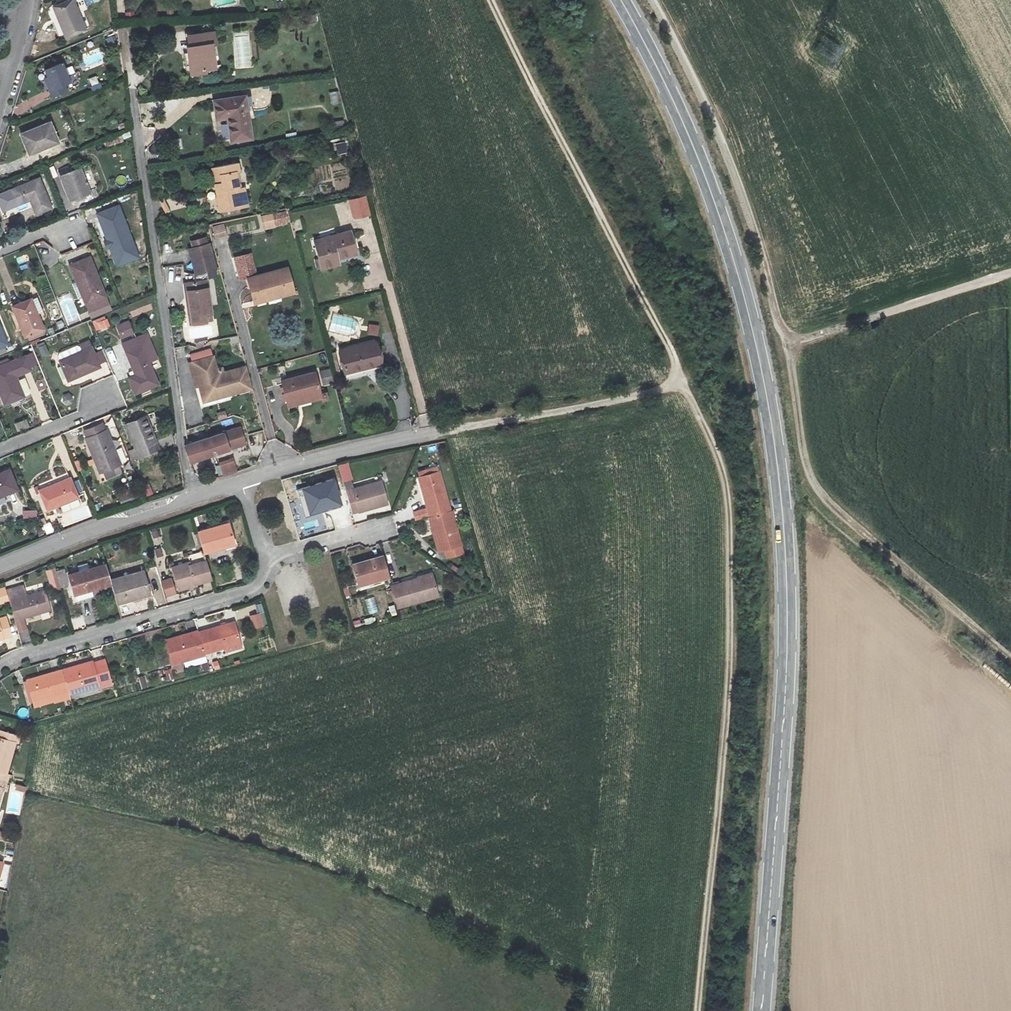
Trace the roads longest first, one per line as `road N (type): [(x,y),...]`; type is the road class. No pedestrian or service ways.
road 1 (track): [(699,1010),(728,682),(723,488),(641,300),(489,0)]
road 2 (primary): [(761,1010),(793,552),(765,350),(711,172),(629,0)]
road 3 (track): [(651,0),(758,249),(787,351),(804,465),(858,527),(1010,659)]
road 4 (residential): [(118,0),(190,499)]
road 5 (unclassified): [(242,481),(680,386)]
road 6 (residential): [(0,667),(247,589),(263,572),(265,556)]
road 7 (unclassified): [(1010,272),(787,351)]
road 8 (unclassified): [(0,569),(190,499)]
road 9 (residential): [(265,556),(384,527)]
road 10 (residential): [(0,448),(112,402)]

